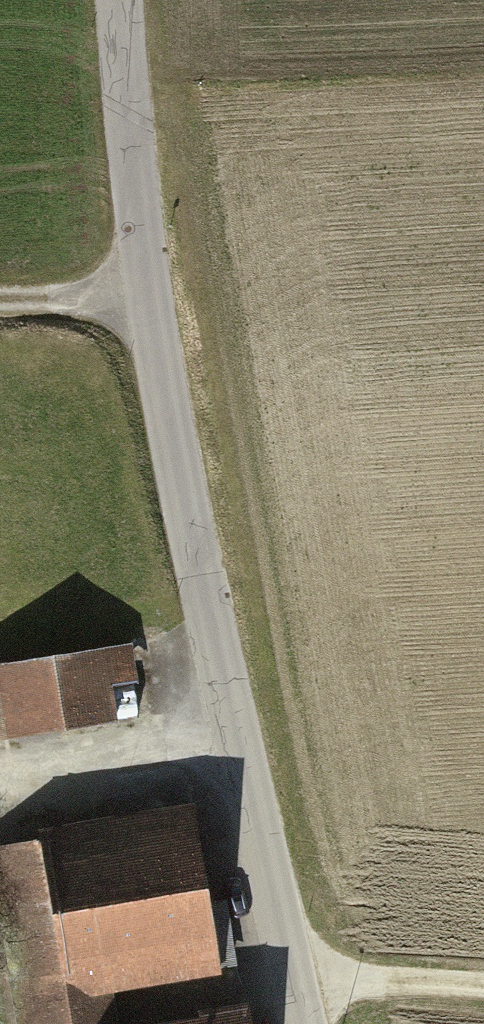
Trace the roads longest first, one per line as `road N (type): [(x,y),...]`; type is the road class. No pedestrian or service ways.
road 1 (tertiary): [(124,0),(151,306),(200,587),(304,1023)]
road 2 (track): [(483,995),(295,984)]
road 3 (track): [(0,309),(151,306)]

